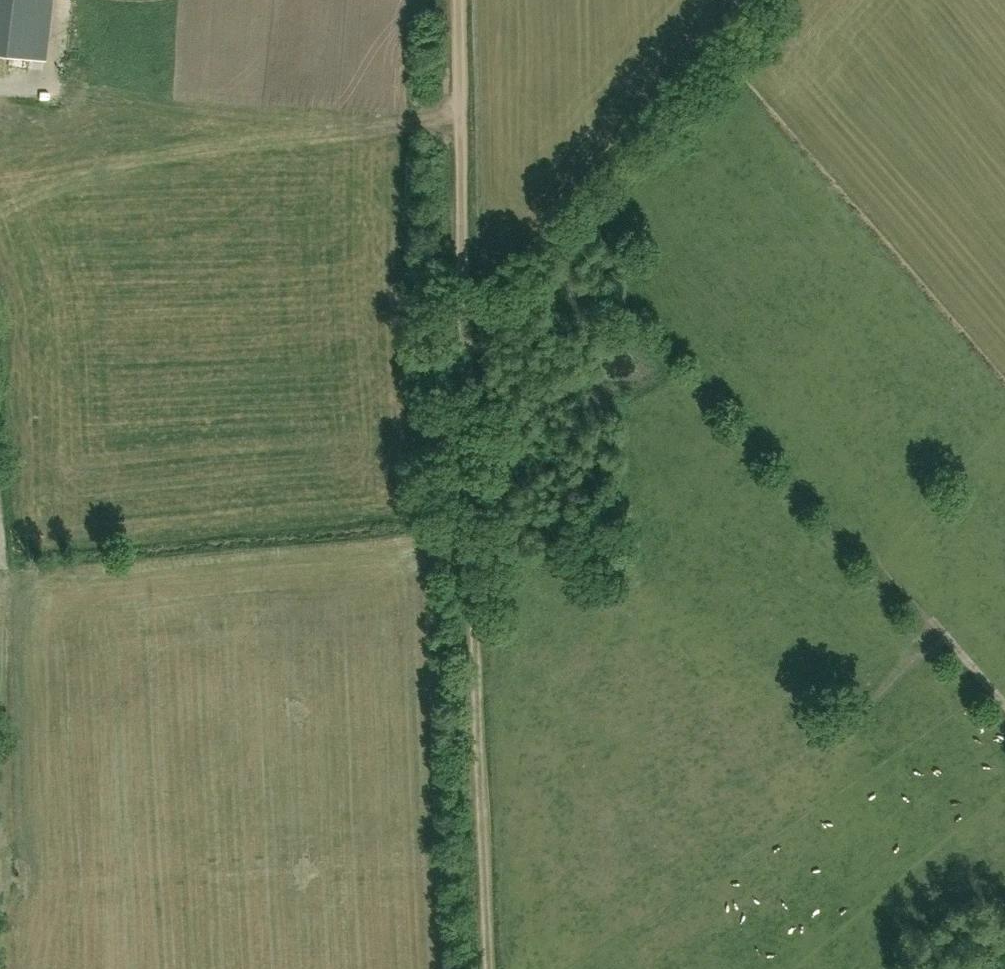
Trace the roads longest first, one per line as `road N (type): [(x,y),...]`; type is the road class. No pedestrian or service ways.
road 1 (track): [(459,0),(493,968)]

